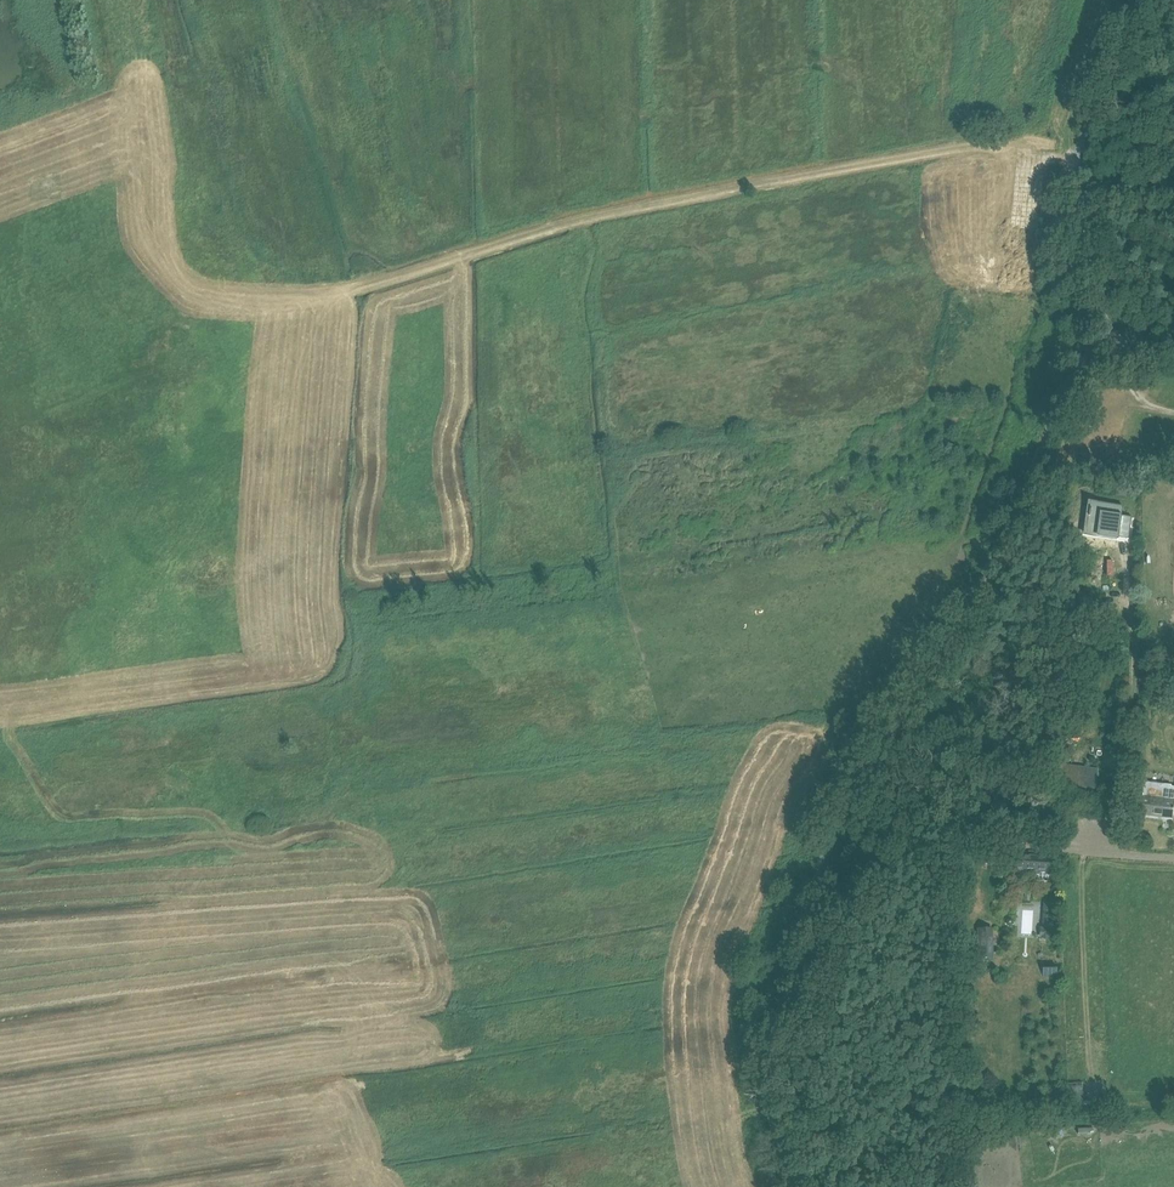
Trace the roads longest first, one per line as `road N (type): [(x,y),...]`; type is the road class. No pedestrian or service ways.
road 1 (track): [(1116,335),(1056,408),(1013,527),(842,810),(805,903),(765,1073),(787,1186)]
road 2 (track): [(357,291),(566,224),(946,154),(1039,144),(1066,150)]
road 3 (track): [(1123,545),(1135,665),(1114,848)]
road 4 (unclassified): [(1173,852),(964,836)]
road 5 (track): [(1074,158),(1095,298),(1116,335)]
road 6 (track): [(1148,0),(1074,158)]

